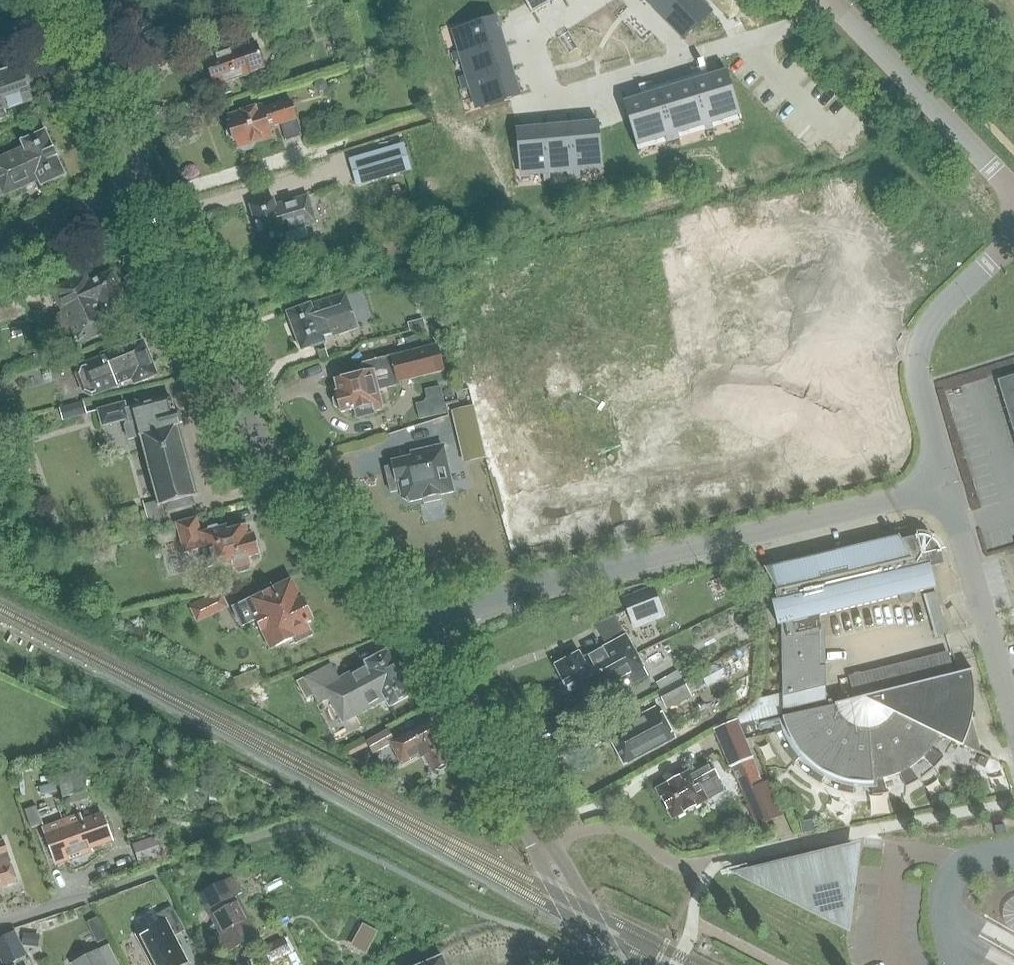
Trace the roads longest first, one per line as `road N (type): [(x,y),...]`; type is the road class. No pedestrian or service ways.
road 1 (unclassified): [(422,631),(510,596),(944,483)]
road 2 (tertiary): [(422,631),(248,420),(145,191)]
road 3 (tertiary): [(606,964),(422,631)]
road 4 (unclassified): [(944,483),(920,348),(935,316),(1013,240)]
road 5 (tertiary): [(1013,193),(831,0)]
road 6 (unclassified): [(944,483),(1013,726)]
road 7 (tertiary): [(145,191),(54,0)]
road 8 (residential): [(0,244),(145,191)]

